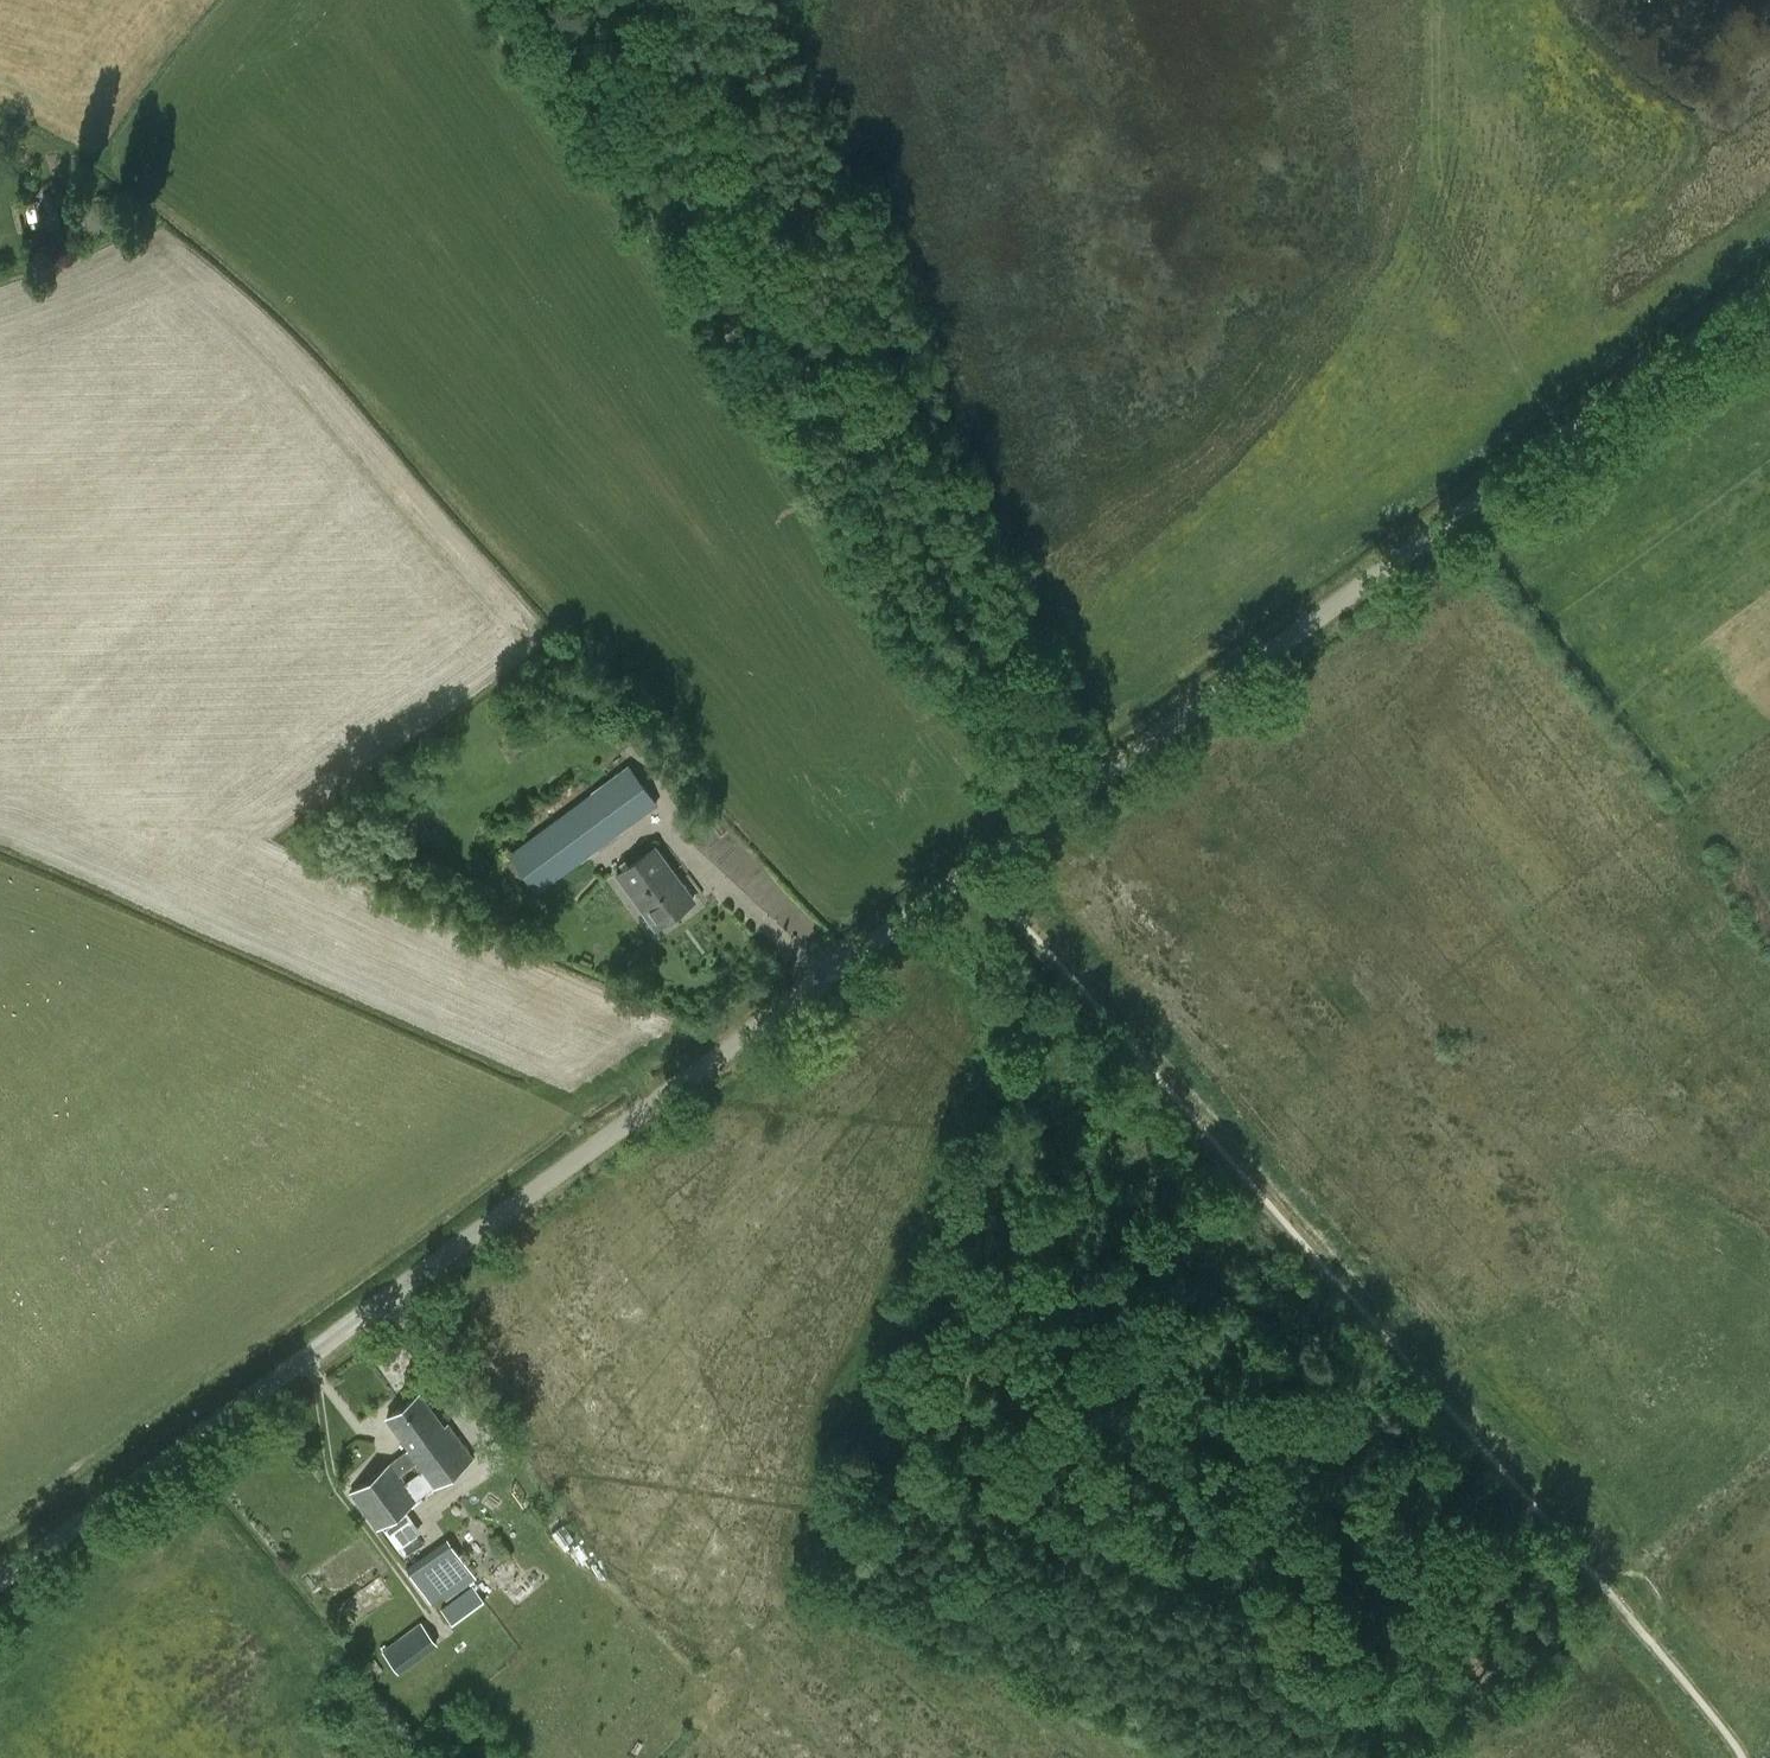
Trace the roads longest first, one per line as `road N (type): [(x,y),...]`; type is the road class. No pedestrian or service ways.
road 1 (unclassified): [(0,1581),(1769,289)]

